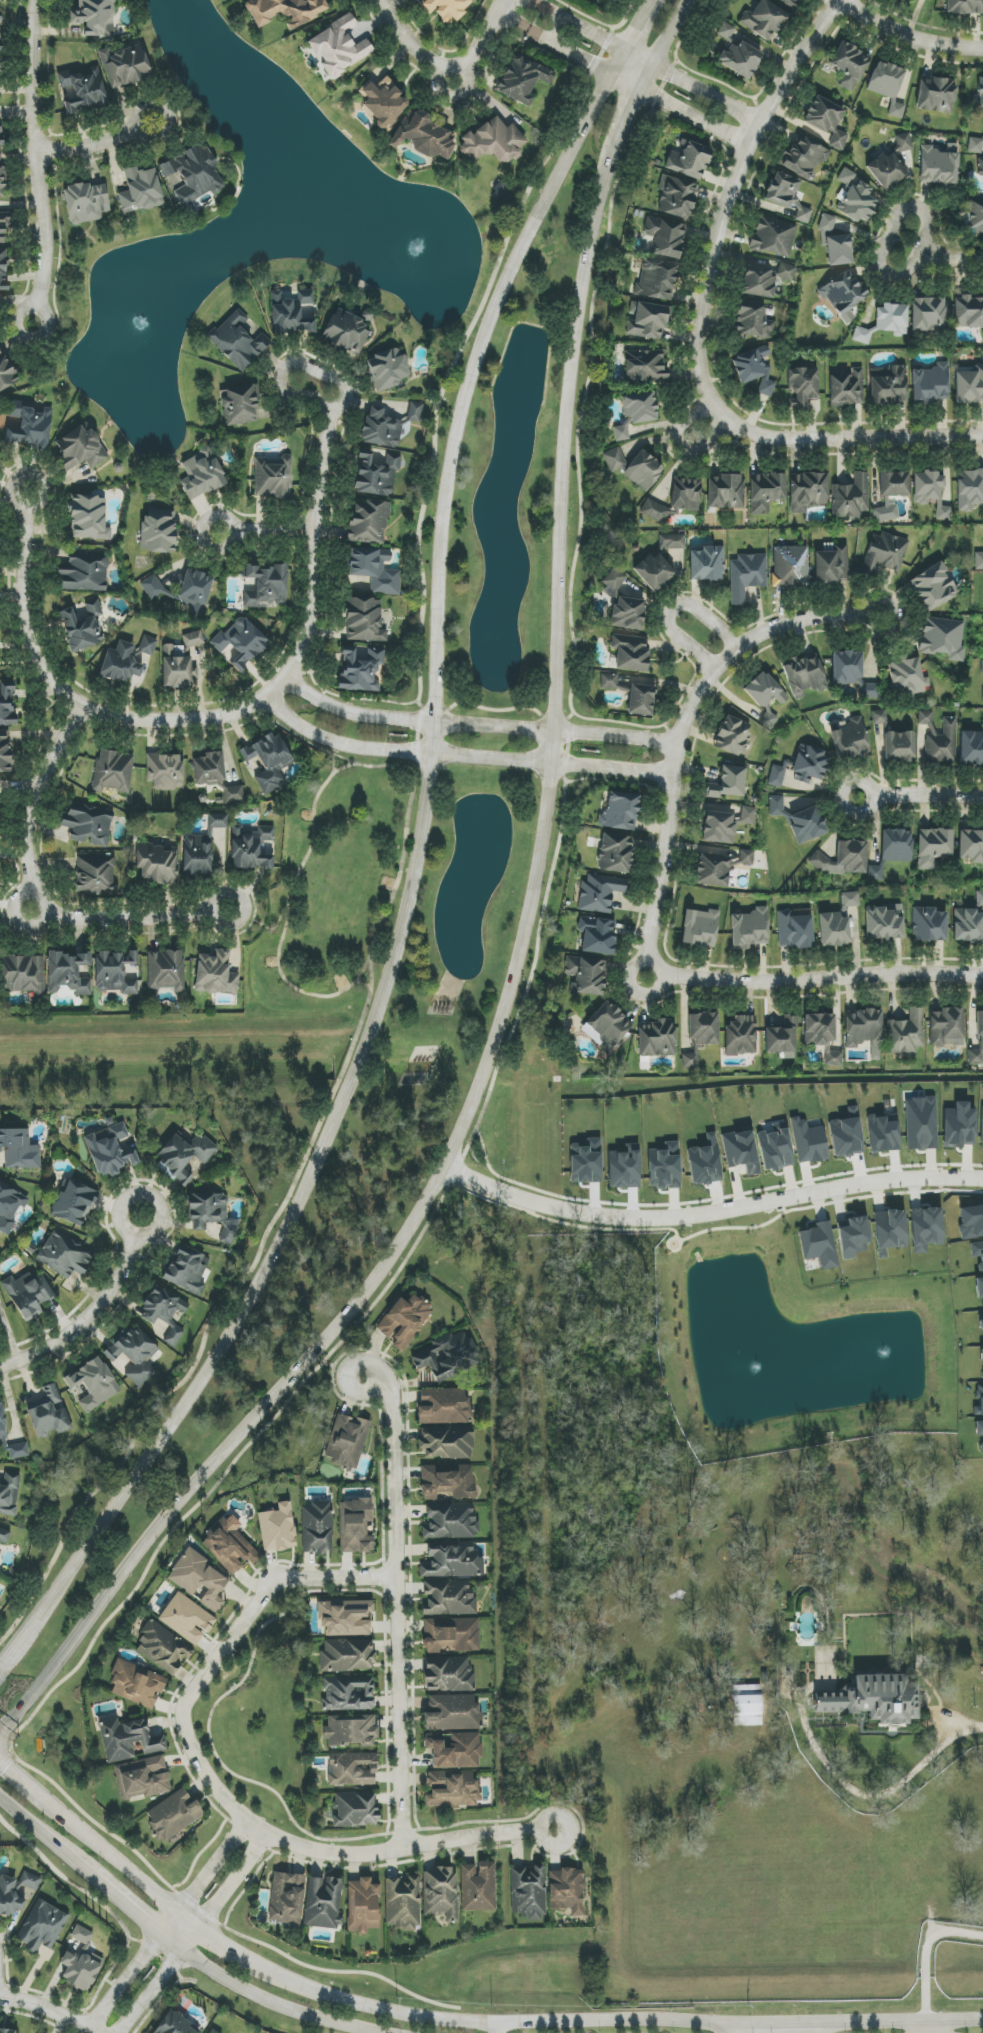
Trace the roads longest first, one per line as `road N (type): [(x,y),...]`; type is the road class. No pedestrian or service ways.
road 1 (secondary): [(0,1736),(169,1511),(361,1299),(467,1121),(536,875),(550,768),(559,480),(578,289),(619,129),(692,0)]
road 2 (secondary): [(653,0),(494,302),(458,416),(444,497),(422,830),(368,1045),(290,1224),(230,1336),(58,1586)]
road 3 (residential): [(332,412),(283,388),(280,370),(302,363),(344,390),(320,459),(307,607),(288,678),(206,726),(120,726),(76,709),(41,681),(17,638),(27,505)]
road 4 (residential): [(838,0),(746,142),(700,308),(702,376),(712,398),(758,434),(982,437)]
road 5 (residential): [(982,1179),(914,1180),(636,1227),(521,1202),(442,1169)]
road 6 (secondary): [(723,2021),(450,2023),(333,1999),(252,1961)]
road 7 (residential): [(638,973),(675,740),(715,674),(670,629),(672,609),(693,607),(742,645)]
road 8 (residential): [(378,1385),(393,1415),(403,1848)]
road 9 (residential): [(266,1837),(202,1770),(182,1719),(186,1701),(271,1585),(395,1576)]
road 10 (residential): [(258,700),(327,749),(675,771)]
road 11 (residential): [(76,709),(26,811),(30,911),(61,920),(228,911)]
road 12 (residential): [(675,740),(431,724),(344,709),(288,678)]
road 13 (residential): [(982,971),(638,973)]
road 14 (residential): [(37,0),(32,113),(45,258),(32,324)]
road 15 (residential): [(557,1829),(361,1855),(266,1837)]
road 16 (residential): [(496,14),(746,142)]
road 17 (residential): [(760,110),(536,0)]
road 18 (secondary): [(185,1954),(261,1998),(378,2032)]
road 19 (residential): [(137,1236),(98,1309),(70,1333),(0,1365)]
road 20 (secondary): [(982,2017),(826,2023)]
road 21 (residential): [(841,0),(909,43),(982,45)]
road 22 (residential): [(180,1912),(84,2027)]
road 23 (secondary): [(180,1912),(73,1821)]
road 24 (residential): [(163,1208),(152,1234),(137,1236),(121,1223),(120,1209),(133,1194),(154,1196),(163,1208)]
road 25 (residential): [(121,2032),(204,1928)]
road 26 (residential): [(982,798),(852,791)]
road 27 (secondary): [(89,1875),(185,1954)]
road 28 (residential): [(36,152),(93,145),(152,123)]

